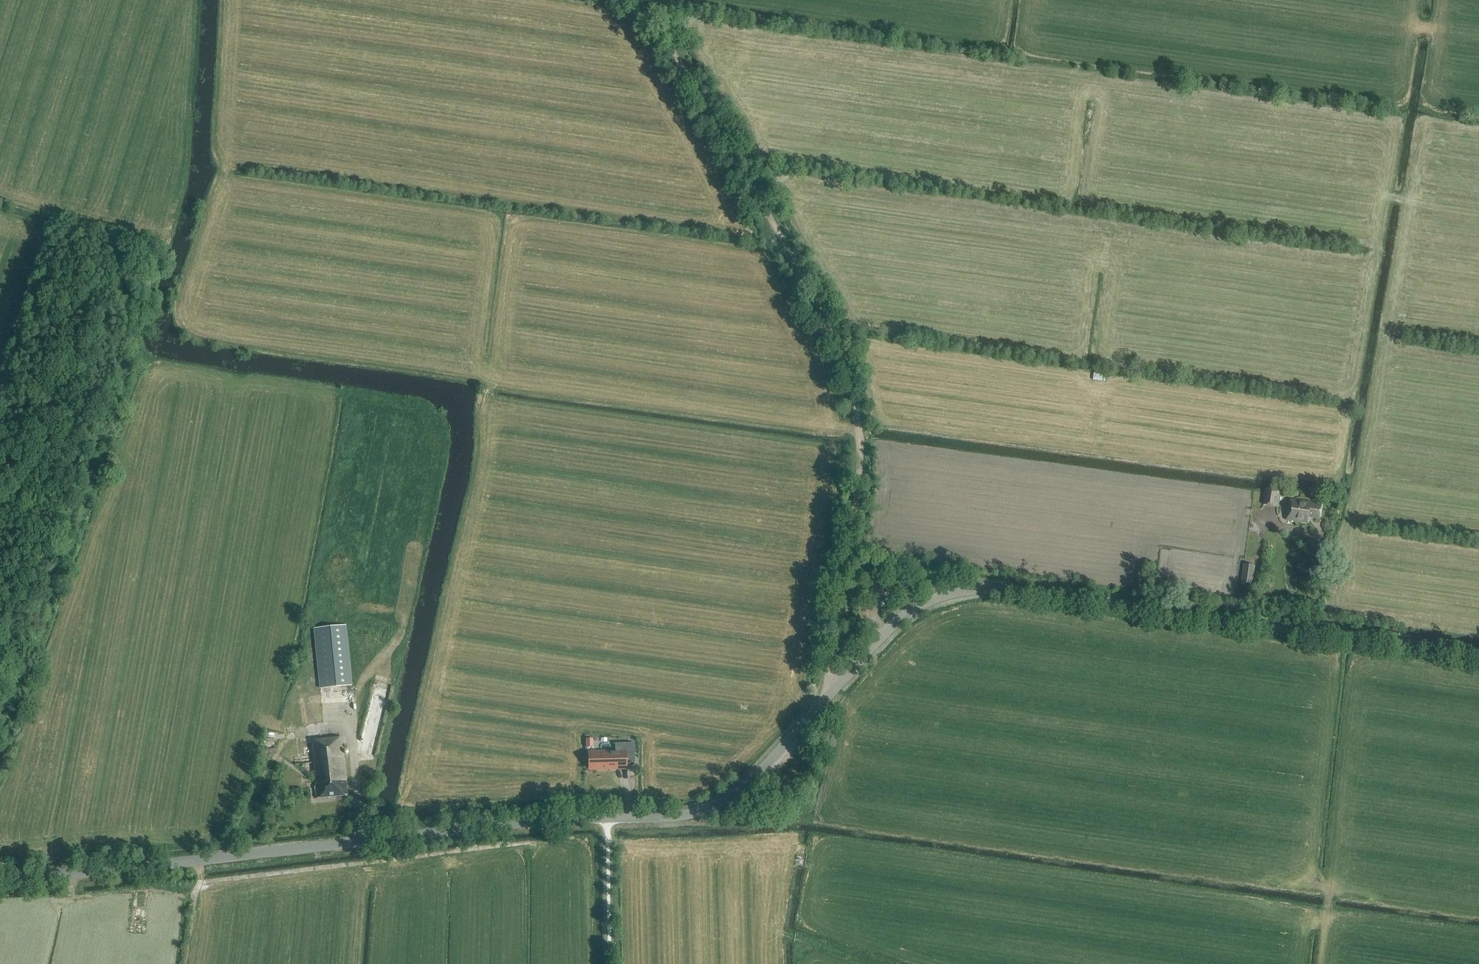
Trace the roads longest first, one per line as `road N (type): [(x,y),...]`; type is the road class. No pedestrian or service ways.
road 1 (tertiary): [(0,884),(529,824),(706,812),(755,778),(895,626),(957,592),(991,587),(1478,655)]
road 2 (track): [(828,698),(860,475),(842,345),(637,0)]

